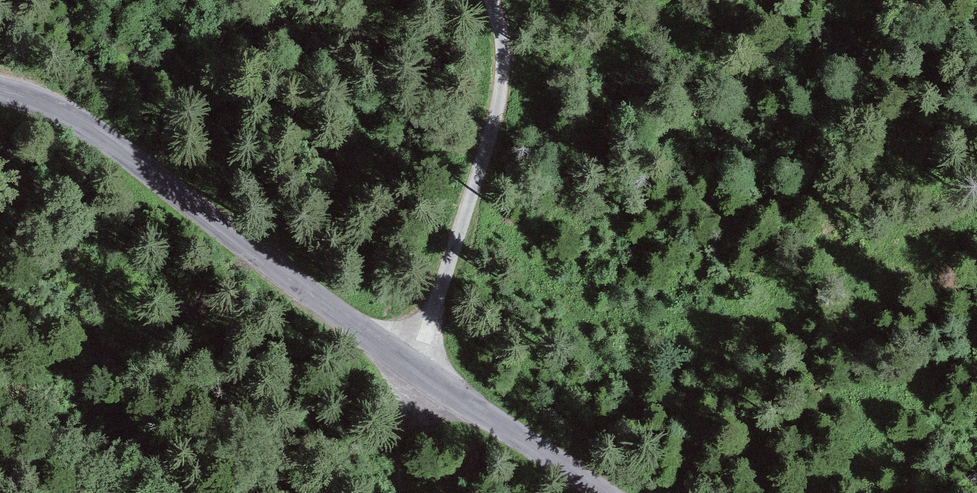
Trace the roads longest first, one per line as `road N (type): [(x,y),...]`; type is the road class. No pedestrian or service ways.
road 1 (tertiary): [(411,365),(56,101),(0,88)]
road 2 (unclassified): [(411,365),(484,162),(500,91),(498,19),(490,0)]
road 3 (tertiary): [(609,492),(411,365)]

